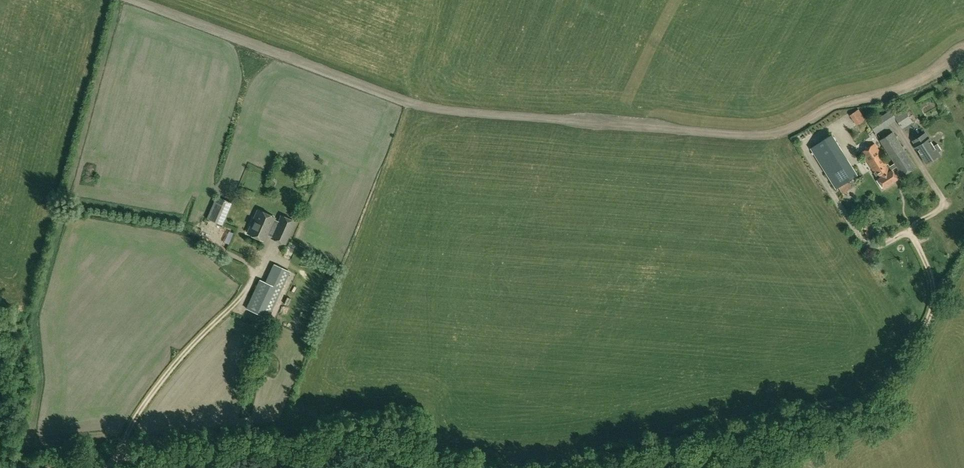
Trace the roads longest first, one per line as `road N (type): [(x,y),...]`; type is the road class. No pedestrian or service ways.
road 1 (track): [(539,467),(882,396),(933,308),(932,281),(910,231),(947,206),(899,133)]
road 2 (track): [(110,461),(315,445),(480,467)]
road 3 (track): [(256,274),(174,366),(103,467)]

